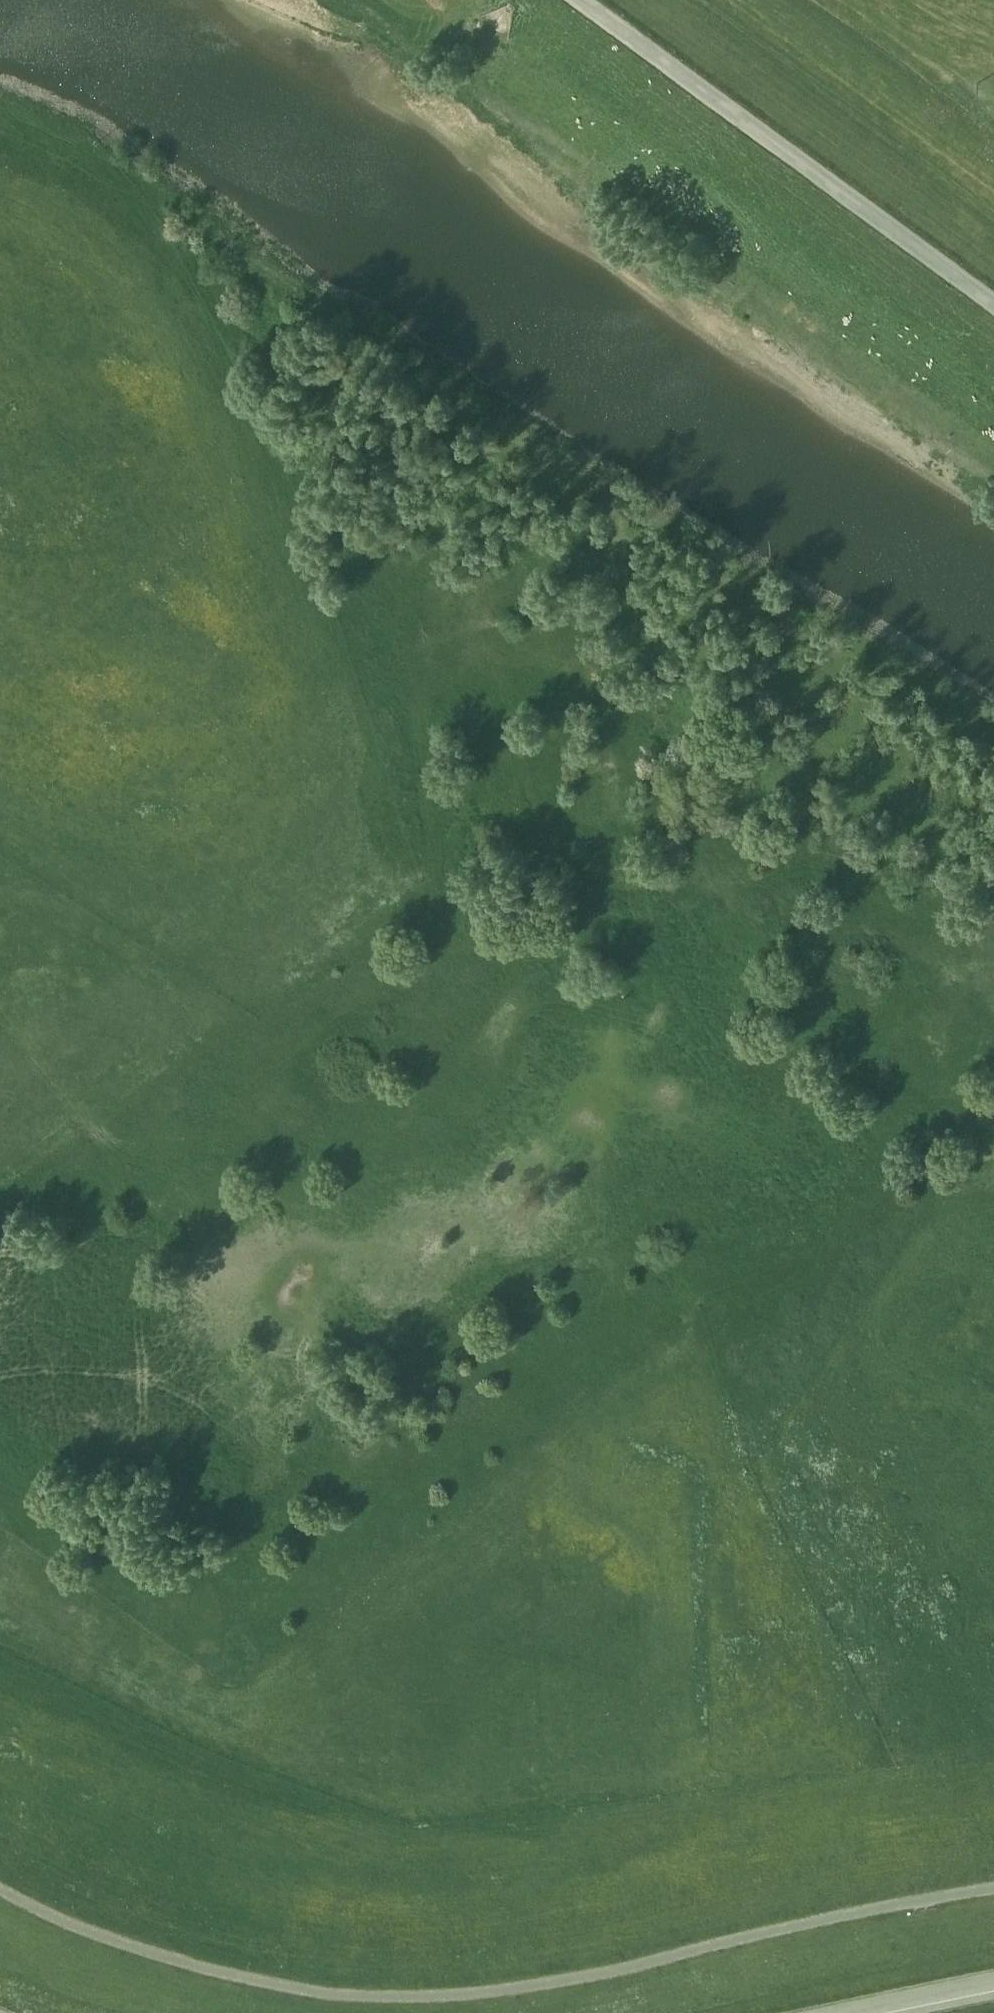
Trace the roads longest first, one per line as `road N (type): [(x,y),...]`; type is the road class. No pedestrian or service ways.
road 1 (unclassified): [(592,0),(993,292)]
road 2 (unclassified): [(845,2012),(993,1984)]

